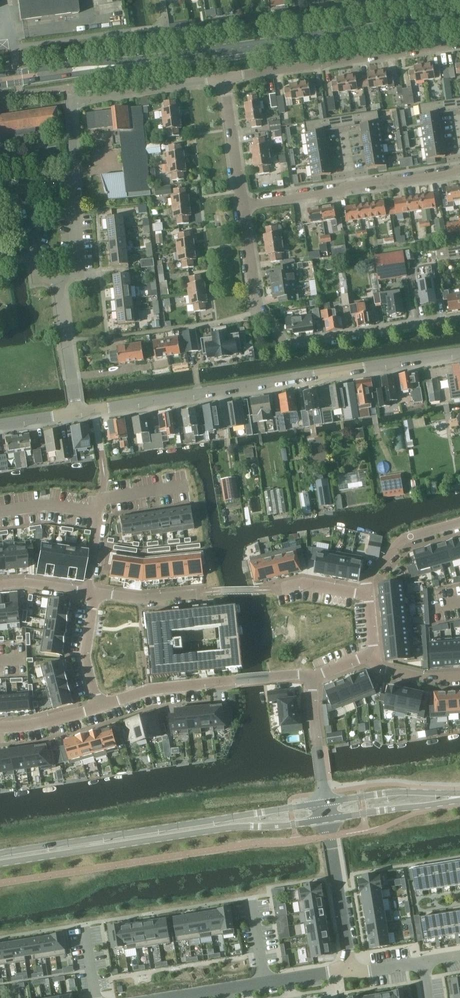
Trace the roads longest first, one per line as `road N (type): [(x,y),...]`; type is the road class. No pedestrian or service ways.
road 1 (secondary): [(0,81),(459,16)]
road 2 (residential): [(459,354),(78,412)]
road 3 (tertiary): [(326,802),(0,853)]
road 4 (tertiary): [(0,864),(327,820)]
road 5 (residential): [(243,204),(259,311),(286,345),(459,318)]
road 6 (residential): [(72,183),(71,99),(224,76)]
road 7 (residential): [(224,76),(459,42)]
road 8 (residential): [(243,204),(459,171)]
road 9 (residential): [(99,706),(148,690),(314,677)]
road 10 (residential): [(174,997),(350,969)]
road 11 (residential): [(58,277),(41,275),(26,188),(72,183)]
road 12 (residential): [(350,969),(327,820)]
road 13 (tertiary): [(327,820),(459,799)]
road 14 (tertiary): [(459,793),(326,802)]
road 15 (residential): [(459,524),(404,538),(367,577),(368,596)]
road 16 (residential): [(243,204),(224,76)]

